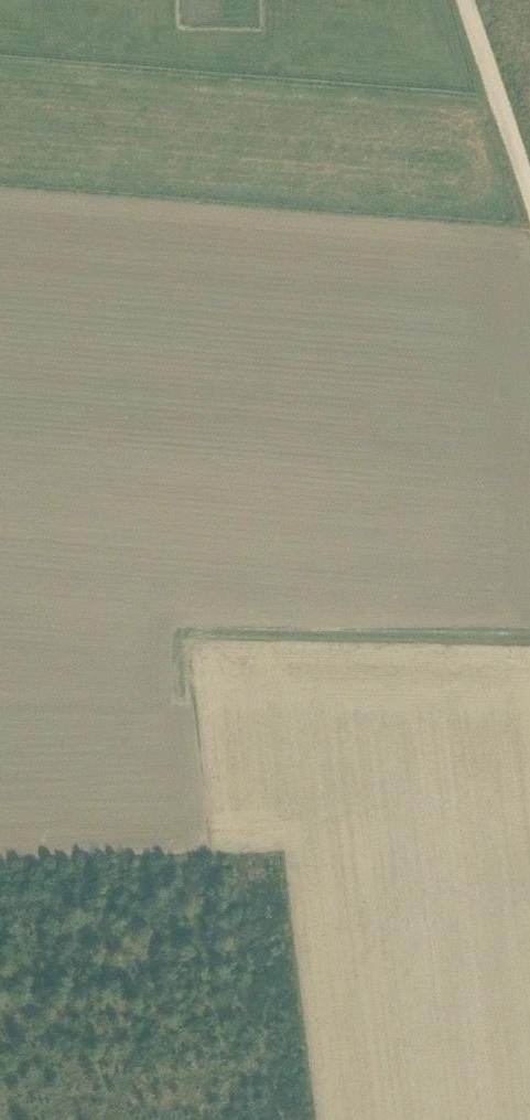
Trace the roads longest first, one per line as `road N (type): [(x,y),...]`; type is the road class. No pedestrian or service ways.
road 1 (track): [(466,0),(529,193)]

